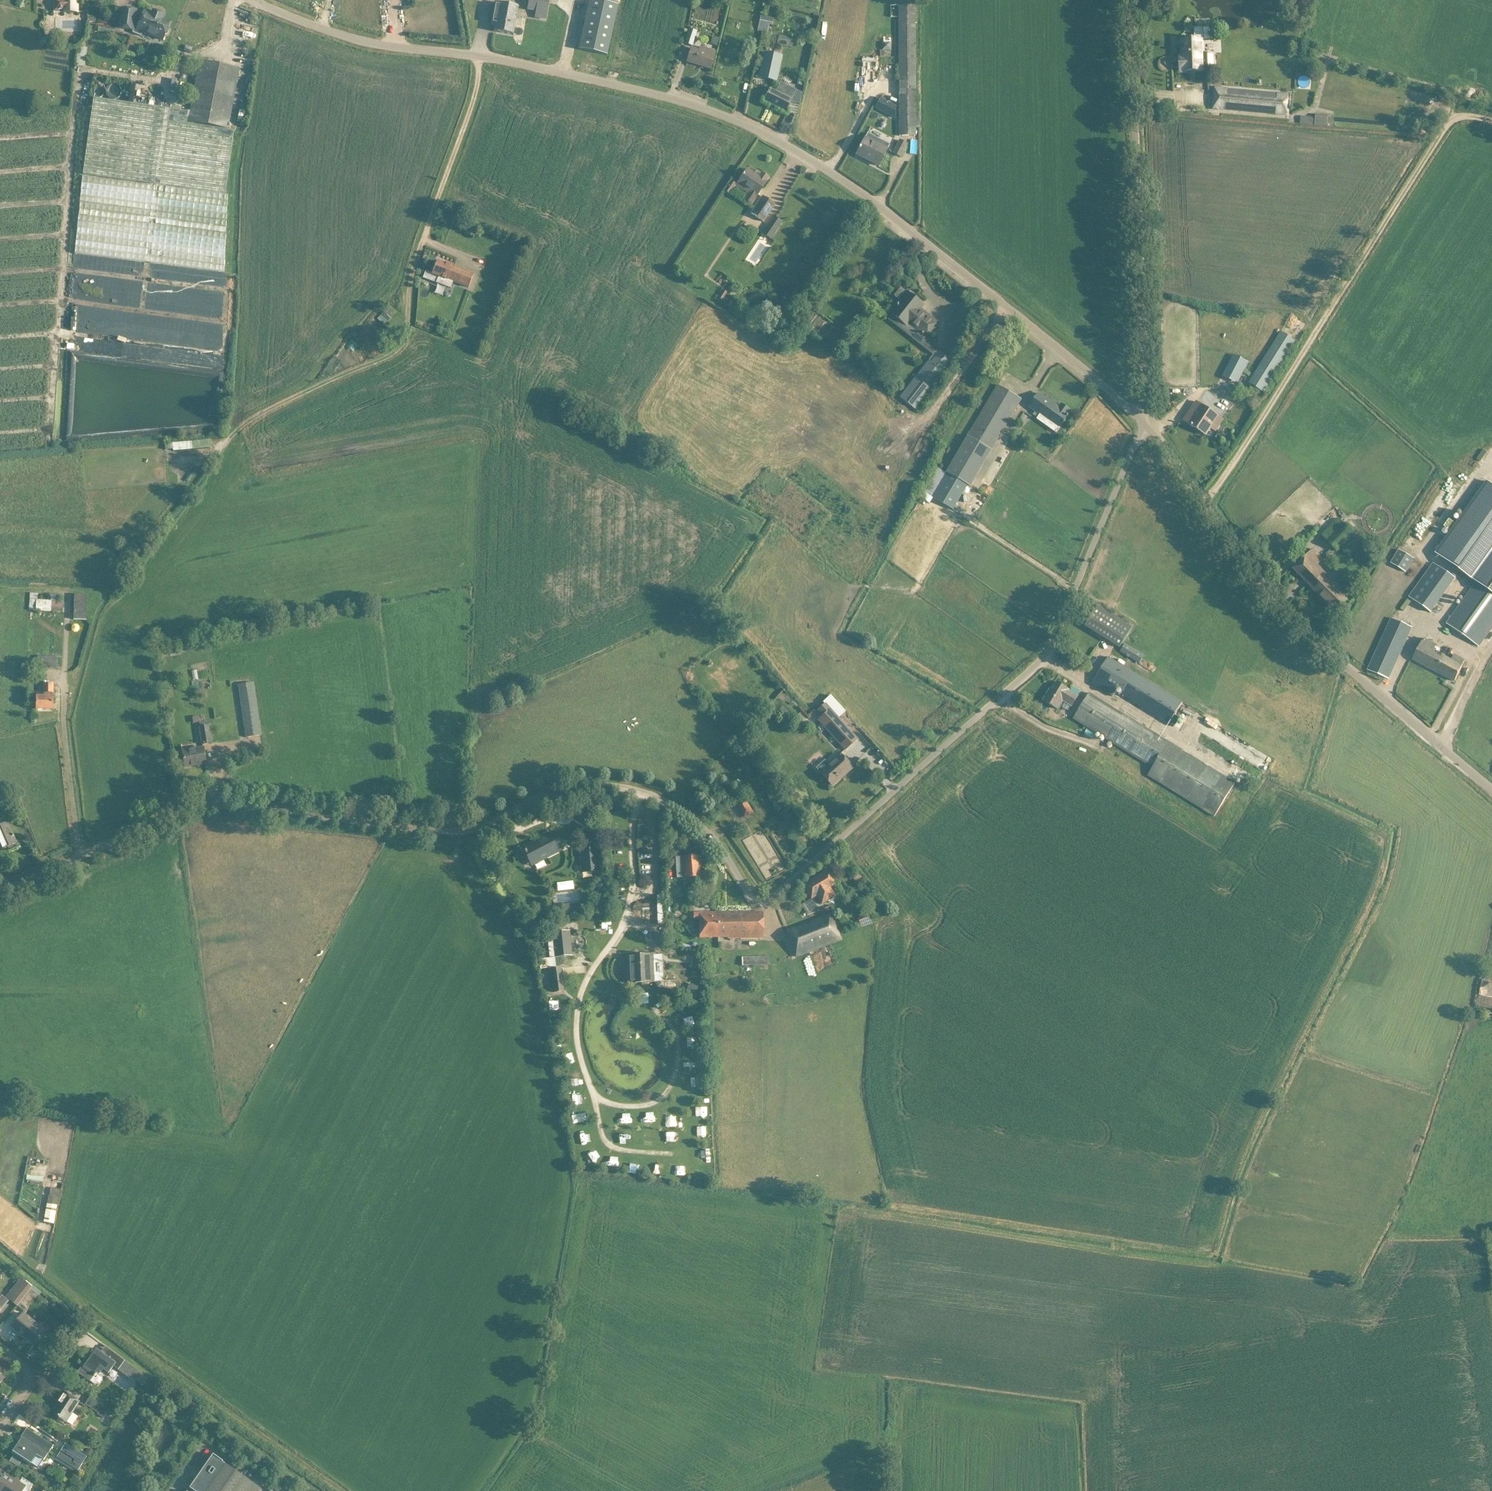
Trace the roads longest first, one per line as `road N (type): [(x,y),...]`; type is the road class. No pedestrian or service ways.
road 1 (unclassified): [(0,893),(208,805),(463,831),(556,791),(605,786),(680,811),(716,843),(753,897),(766,900),(1043,658),(1146,425)]
road 2 (unclassified): [(1146,425),(990,294),(807,157),(743,124),(612,84),(361,41),(251,0)]
road 3 (unclassified): [(1491,789),(1274,600),(1146,425)]
road 4 (track): [(1491,122),(1455,113),(1203,503)]
road 5 (unclassified): [(1146,425),(1130,0)]
road 6 (track): [(342,1490),(43,1272)]
road 7 (track): [(418,254),(402,346),(263,413),(216,454)]
road 8 (track): [(418,254),(476,87),(469,0)]

